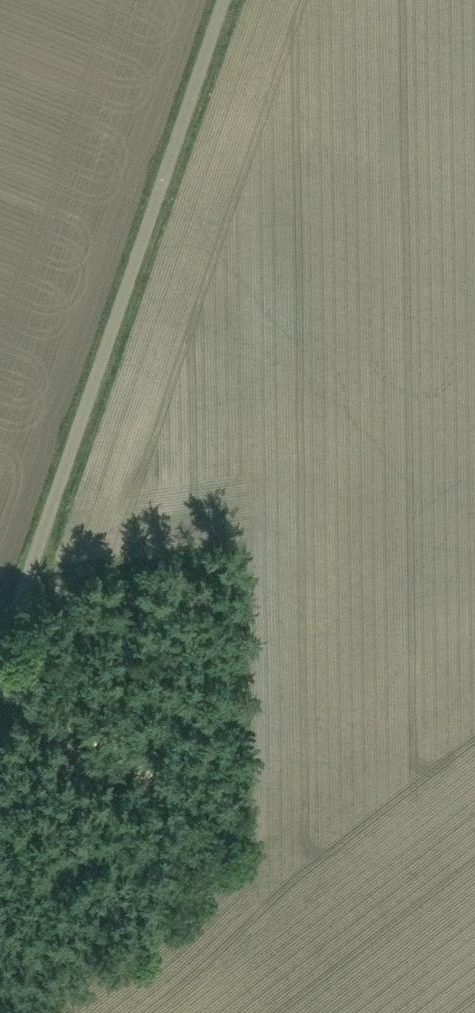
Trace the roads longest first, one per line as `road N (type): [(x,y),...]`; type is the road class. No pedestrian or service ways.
road 1 (track): [(227,0),(0,672)]

